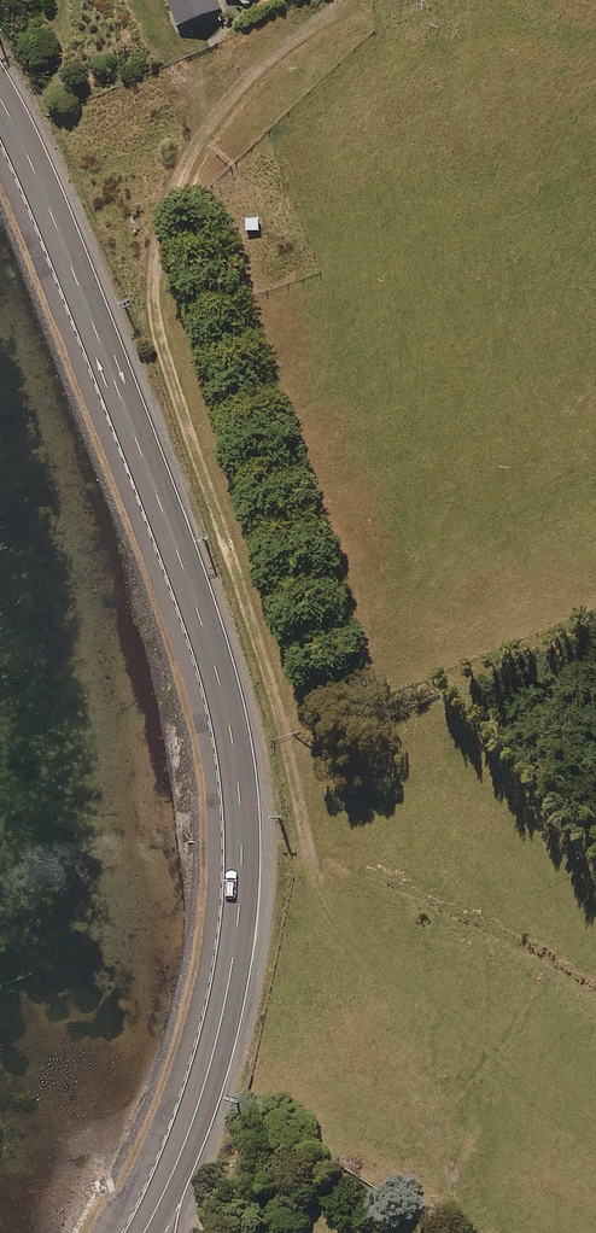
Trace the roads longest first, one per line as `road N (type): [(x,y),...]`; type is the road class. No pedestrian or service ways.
road 1 (secondary): [(0,100),(181,564),(218,677),(241,794),(239,918),(228,993),(201,1094),(144,1232)]
road 2 (unclassified): [(335,0),(246,83),(208,131),(180,173),(150,271),(155,323),(286,735),(308,857)]

